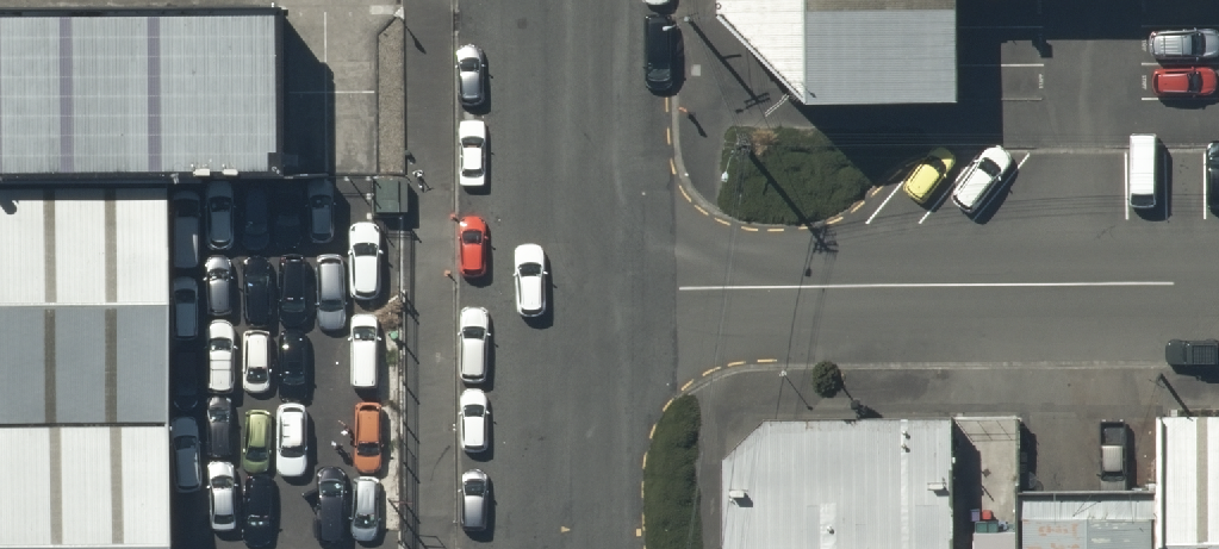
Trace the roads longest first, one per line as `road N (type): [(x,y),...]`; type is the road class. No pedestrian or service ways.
road 1 (residential): [(565,287),(1218,277)]
road 2 (residential): [(566,0),(565,287)]
road 3 (residential): [(565,287),(567,548)]

